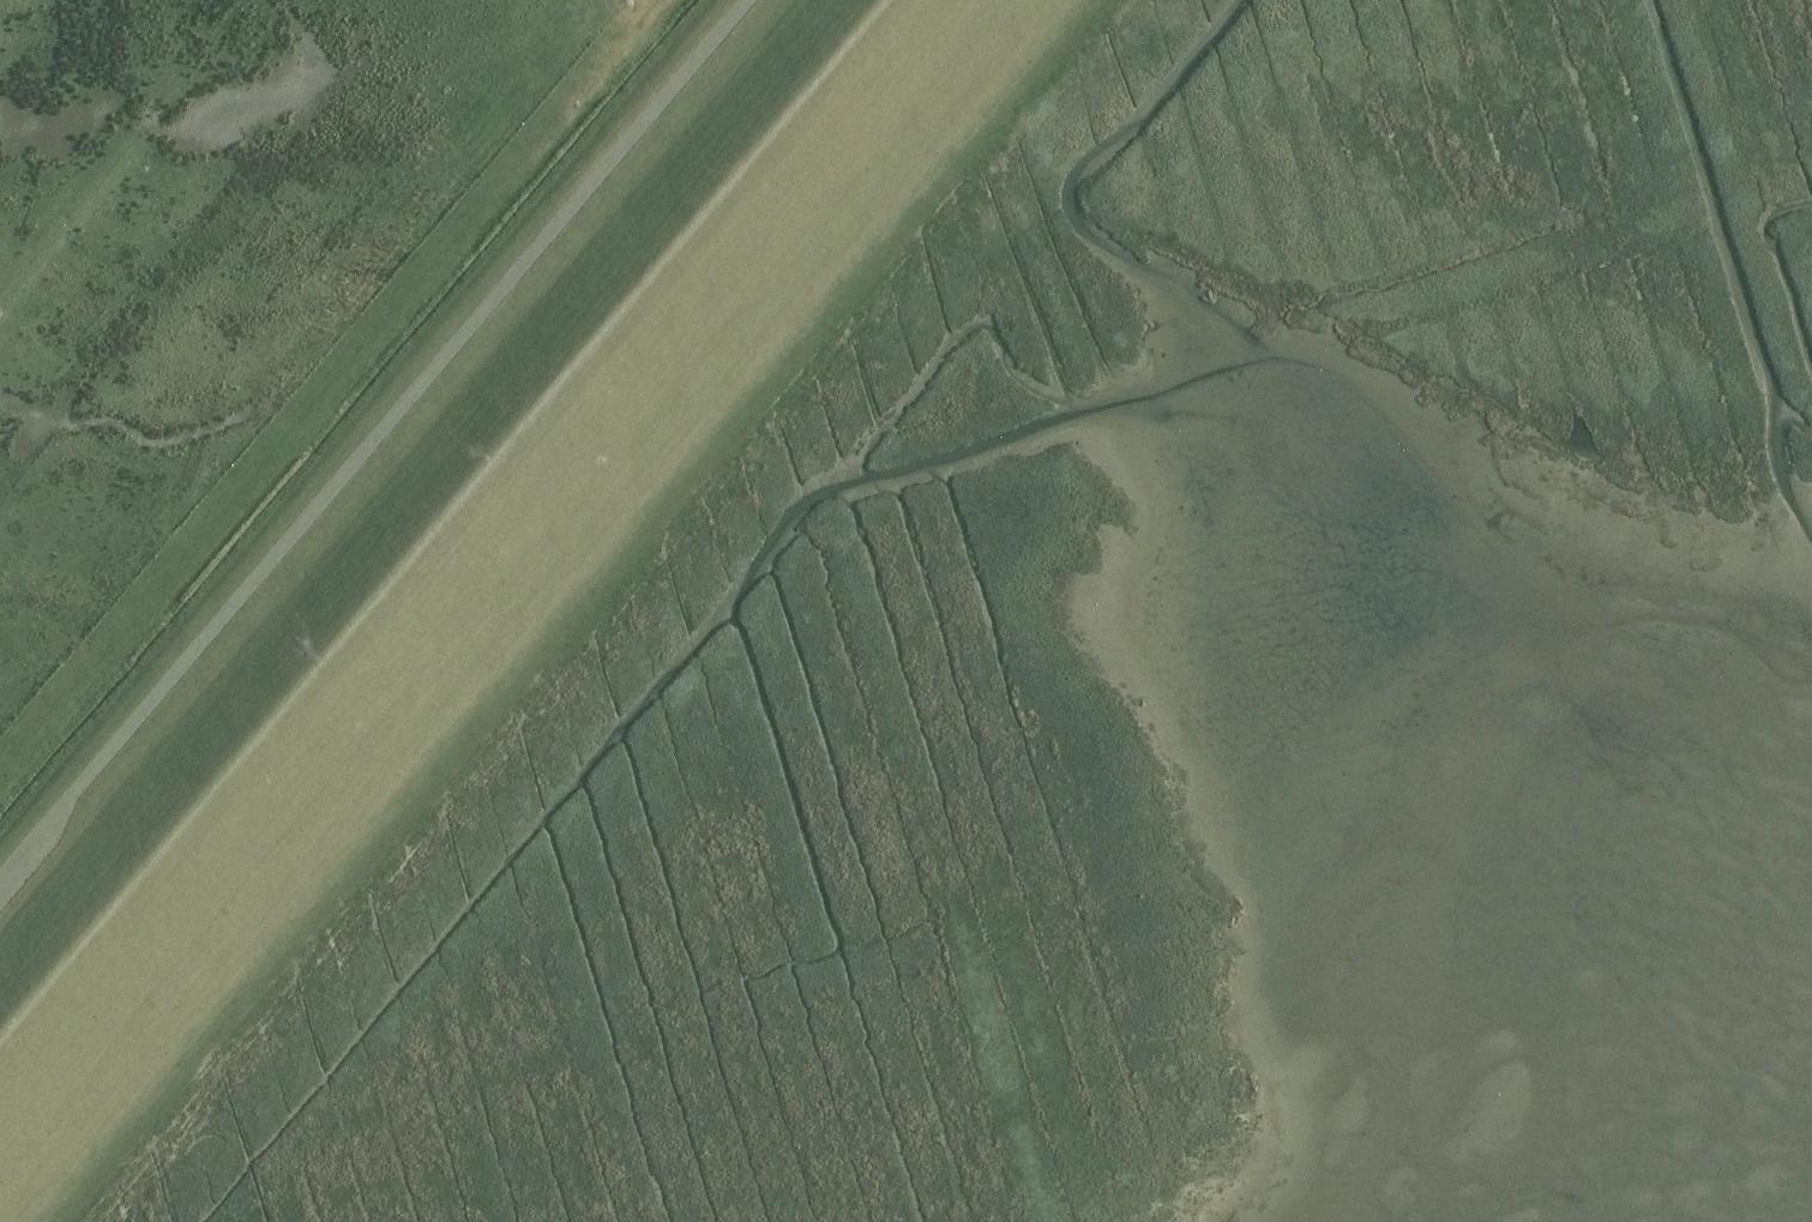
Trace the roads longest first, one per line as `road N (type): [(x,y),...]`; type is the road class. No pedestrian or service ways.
road 1 (track): [(744,0),(0,877)]

